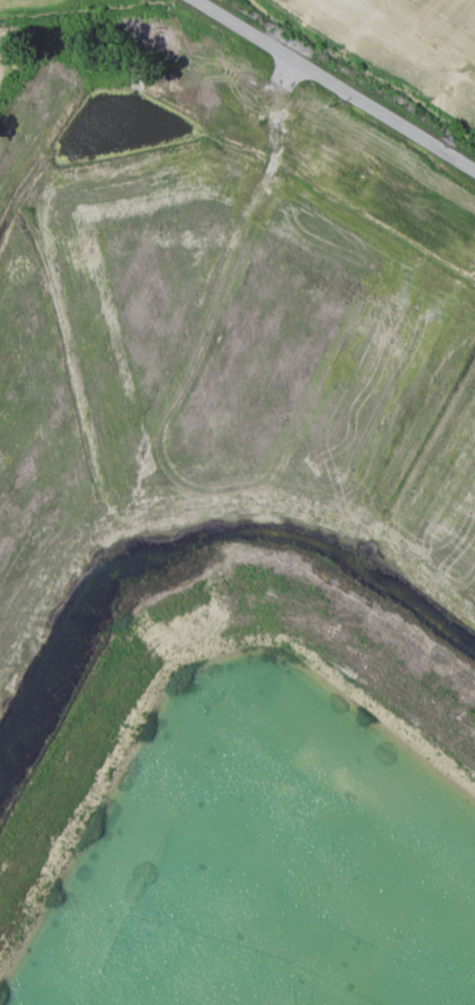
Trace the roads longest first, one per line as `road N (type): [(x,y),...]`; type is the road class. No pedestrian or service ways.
road 1 (secondary): [(474,171),(193,0)]

